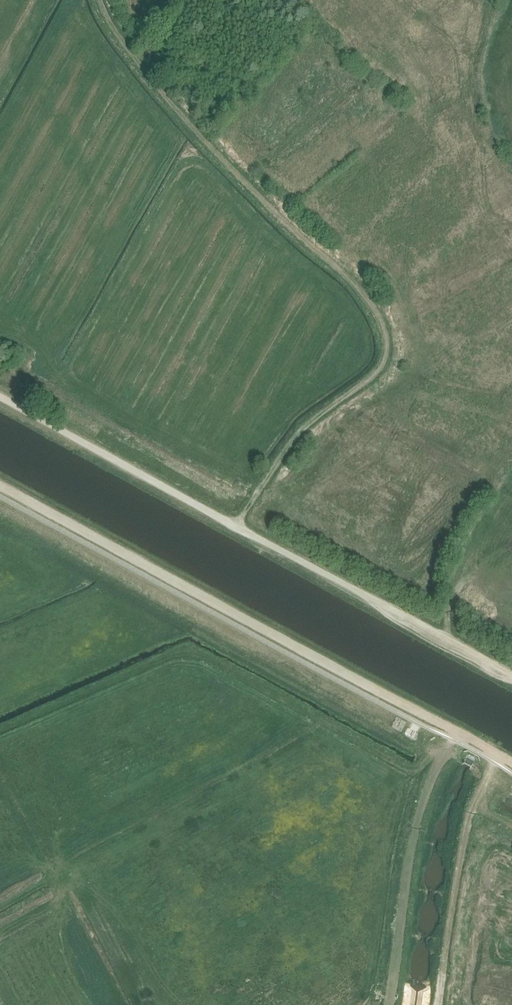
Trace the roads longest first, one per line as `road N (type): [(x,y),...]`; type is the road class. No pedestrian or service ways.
road 1 (track): [(238,529),(305,429),(376,376),(387,335),(364,290),(197,128),(128,45),(103,0)]
road 2 (track): [(0,398),(511,679)]
road 3 (track): [(511,761),(0,485)]

